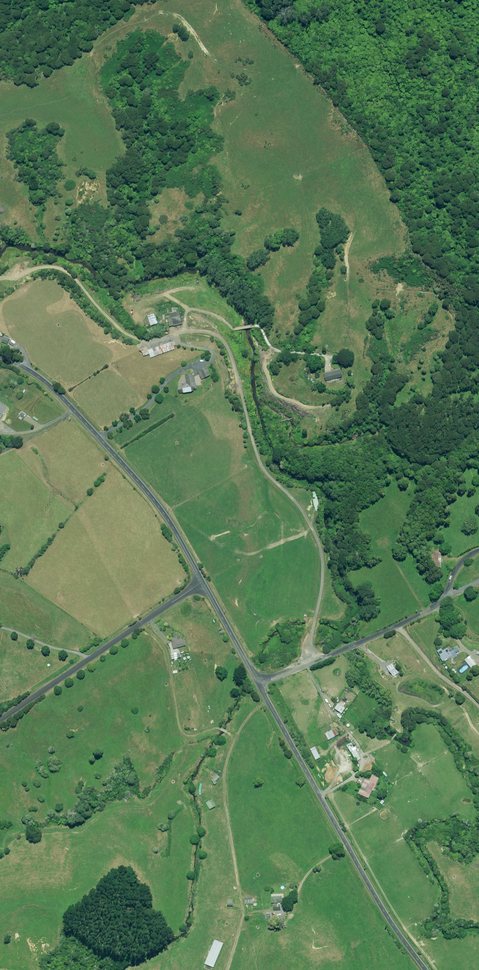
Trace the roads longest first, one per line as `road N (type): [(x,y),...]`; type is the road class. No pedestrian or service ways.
road 1 (tertiary): [(258,683),(378,903),(425,969)]
road 2 (tertiary): [(0,357),(57,393),(137,480),(202,581)]
road 3 (tertiary): [(258,683),(429,610),(460,563),(478,550)]
road 4 (residential): [(0,721),(202,581)]
road 5 (track): [(172,334),(153,340),(124,333),(61,268),(0,278)]

